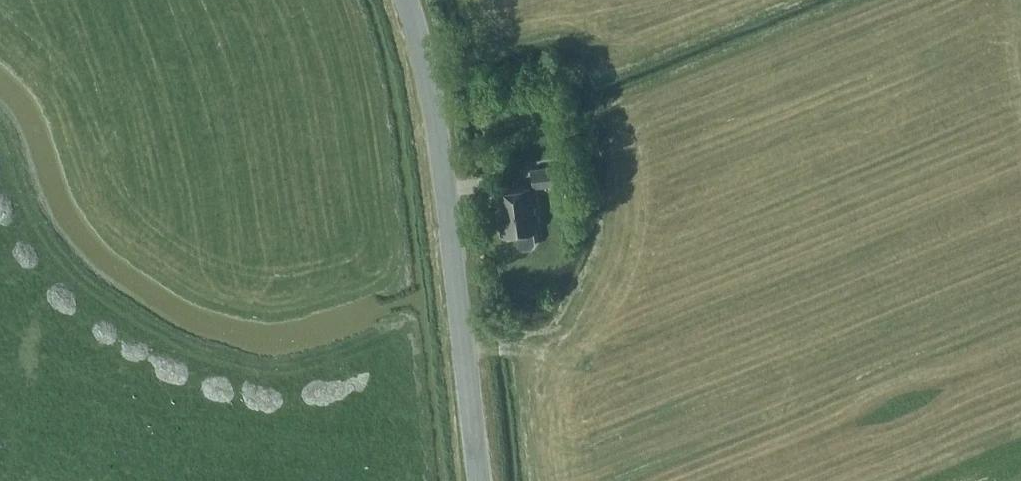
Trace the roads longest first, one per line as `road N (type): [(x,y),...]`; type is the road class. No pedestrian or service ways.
road 1 (secondary): [(479,480),(438,128),(408,0)]

